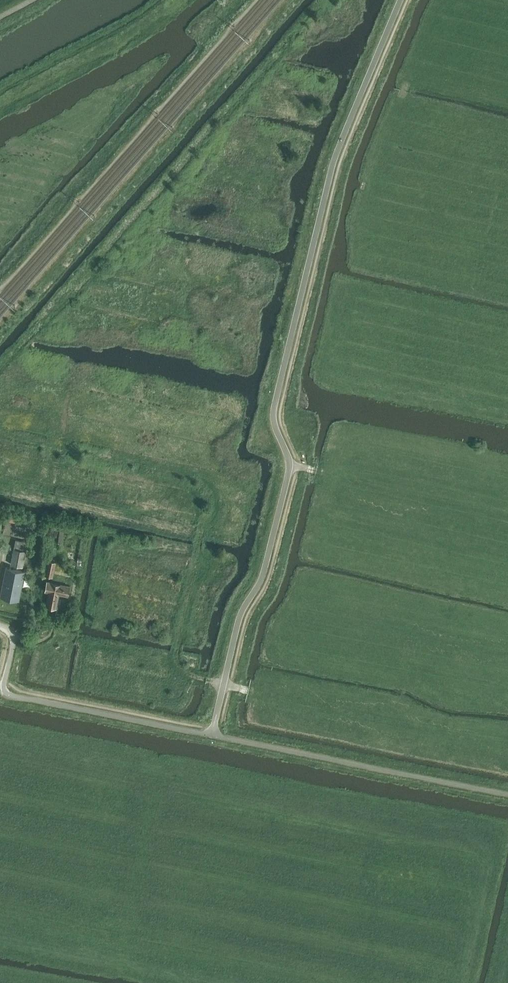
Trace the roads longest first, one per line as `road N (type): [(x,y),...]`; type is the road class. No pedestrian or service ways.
road 1 (track): [(224,684),(188,673),(177,651),(206,492),(186,476),(0,437)]
road 2 (track): [(507,472),(392,443),(326,474),(289,464)]

